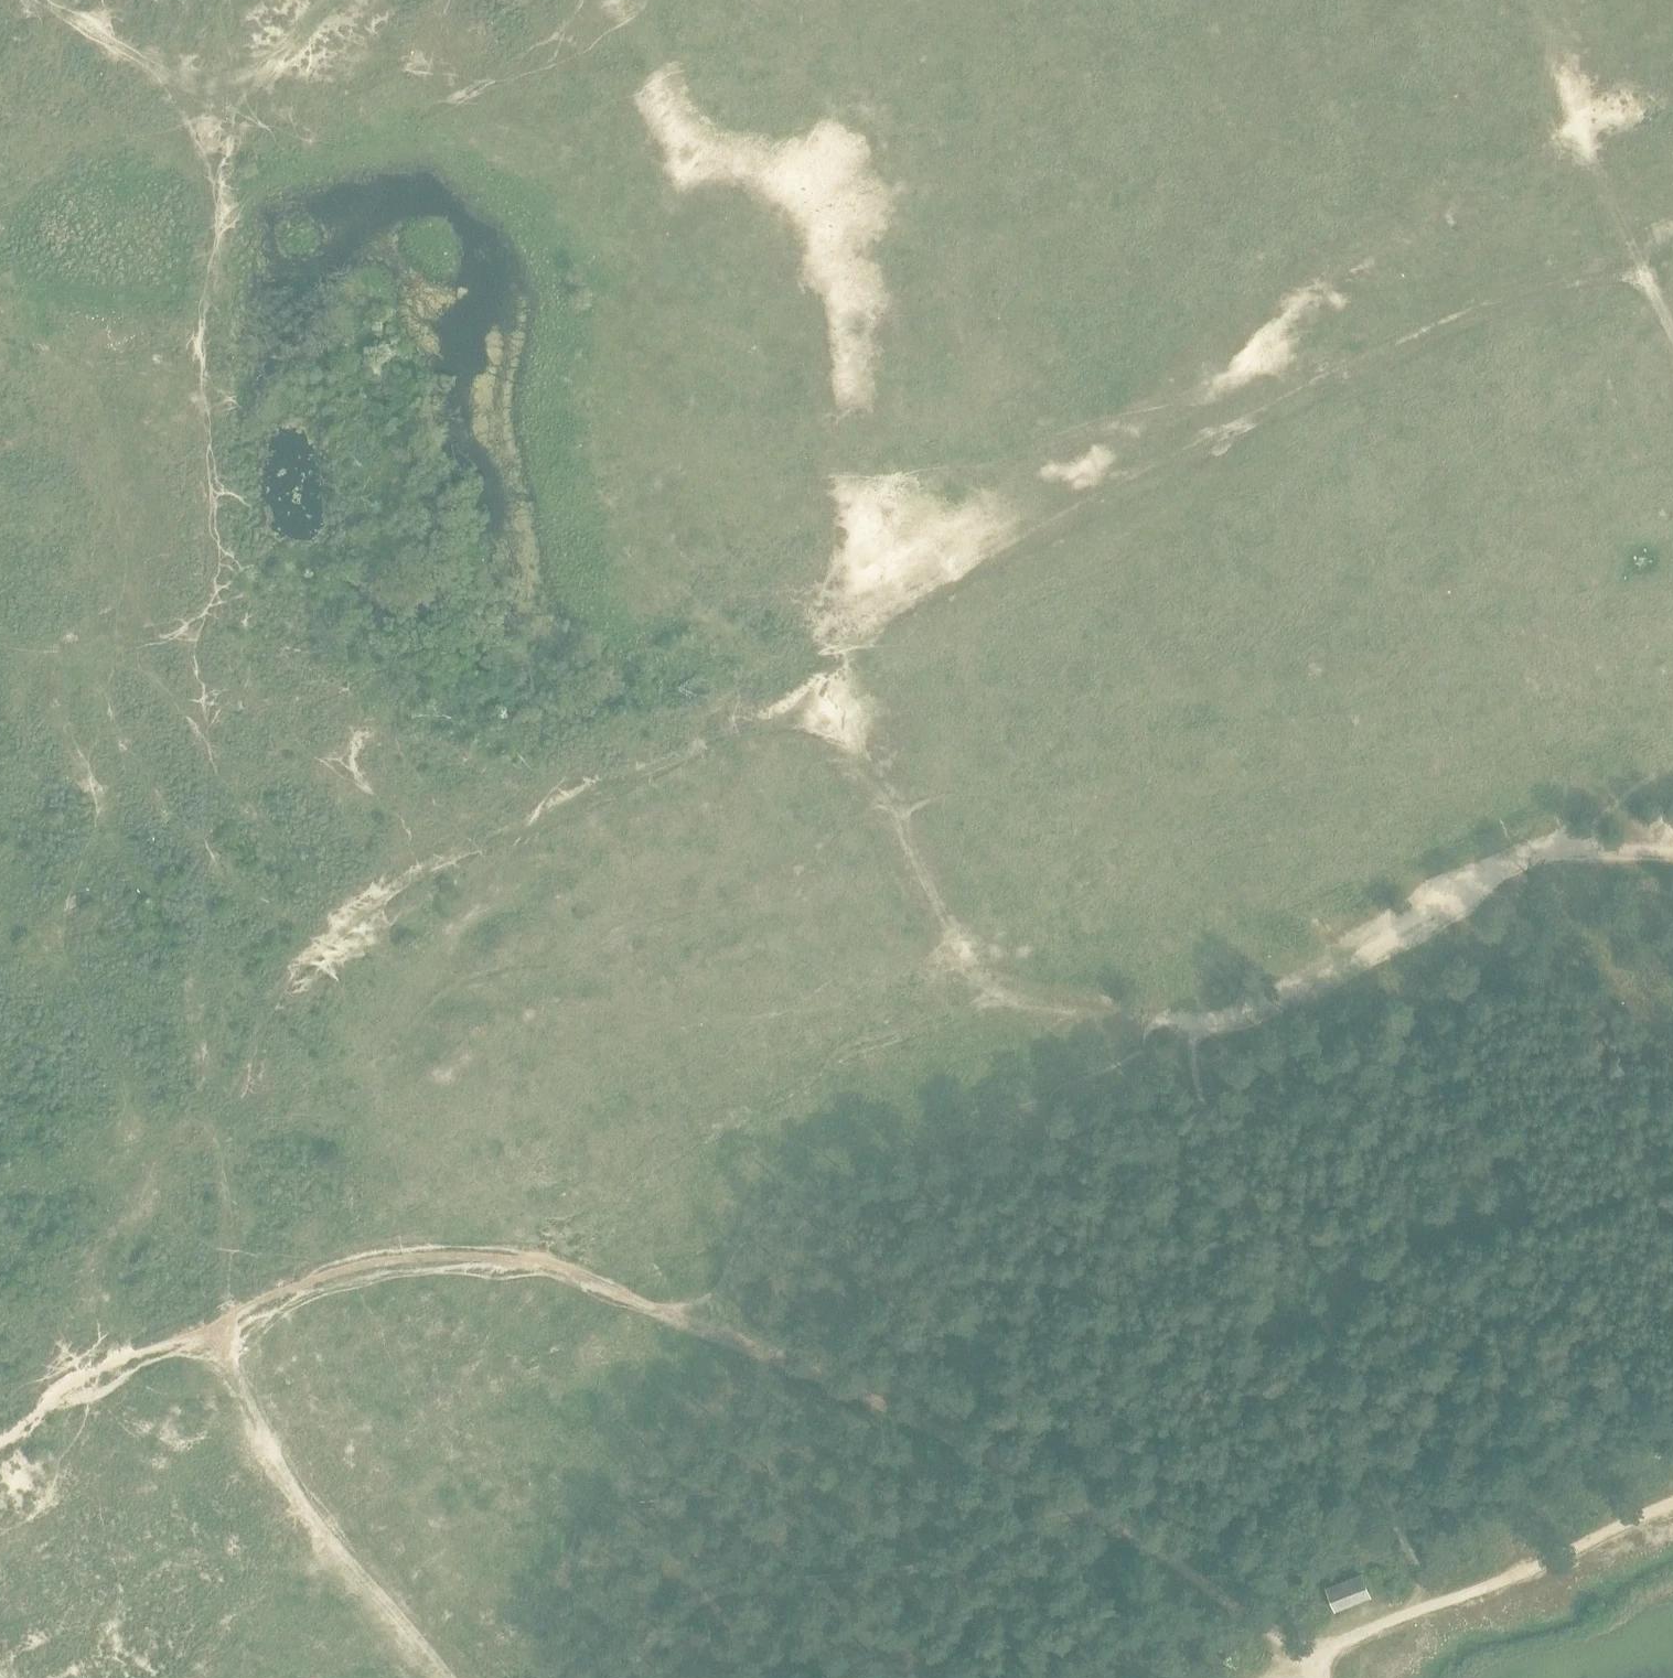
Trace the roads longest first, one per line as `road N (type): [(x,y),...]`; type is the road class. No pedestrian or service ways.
road 1 (track): [(1672,1504),(1273,1677)]

